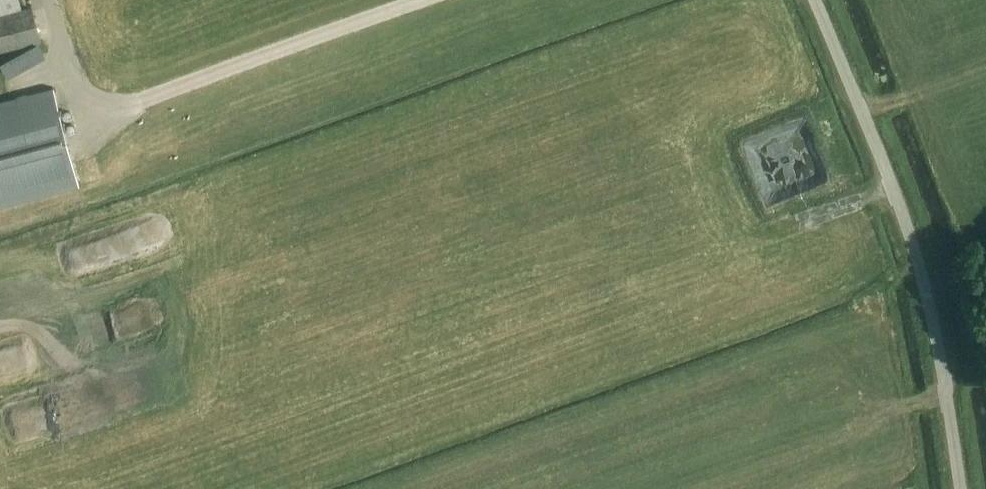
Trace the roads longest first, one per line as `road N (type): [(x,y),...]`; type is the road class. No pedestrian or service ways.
road 1 (unclassified): [(961,488),(937,353),(895,211),(815,0)]

